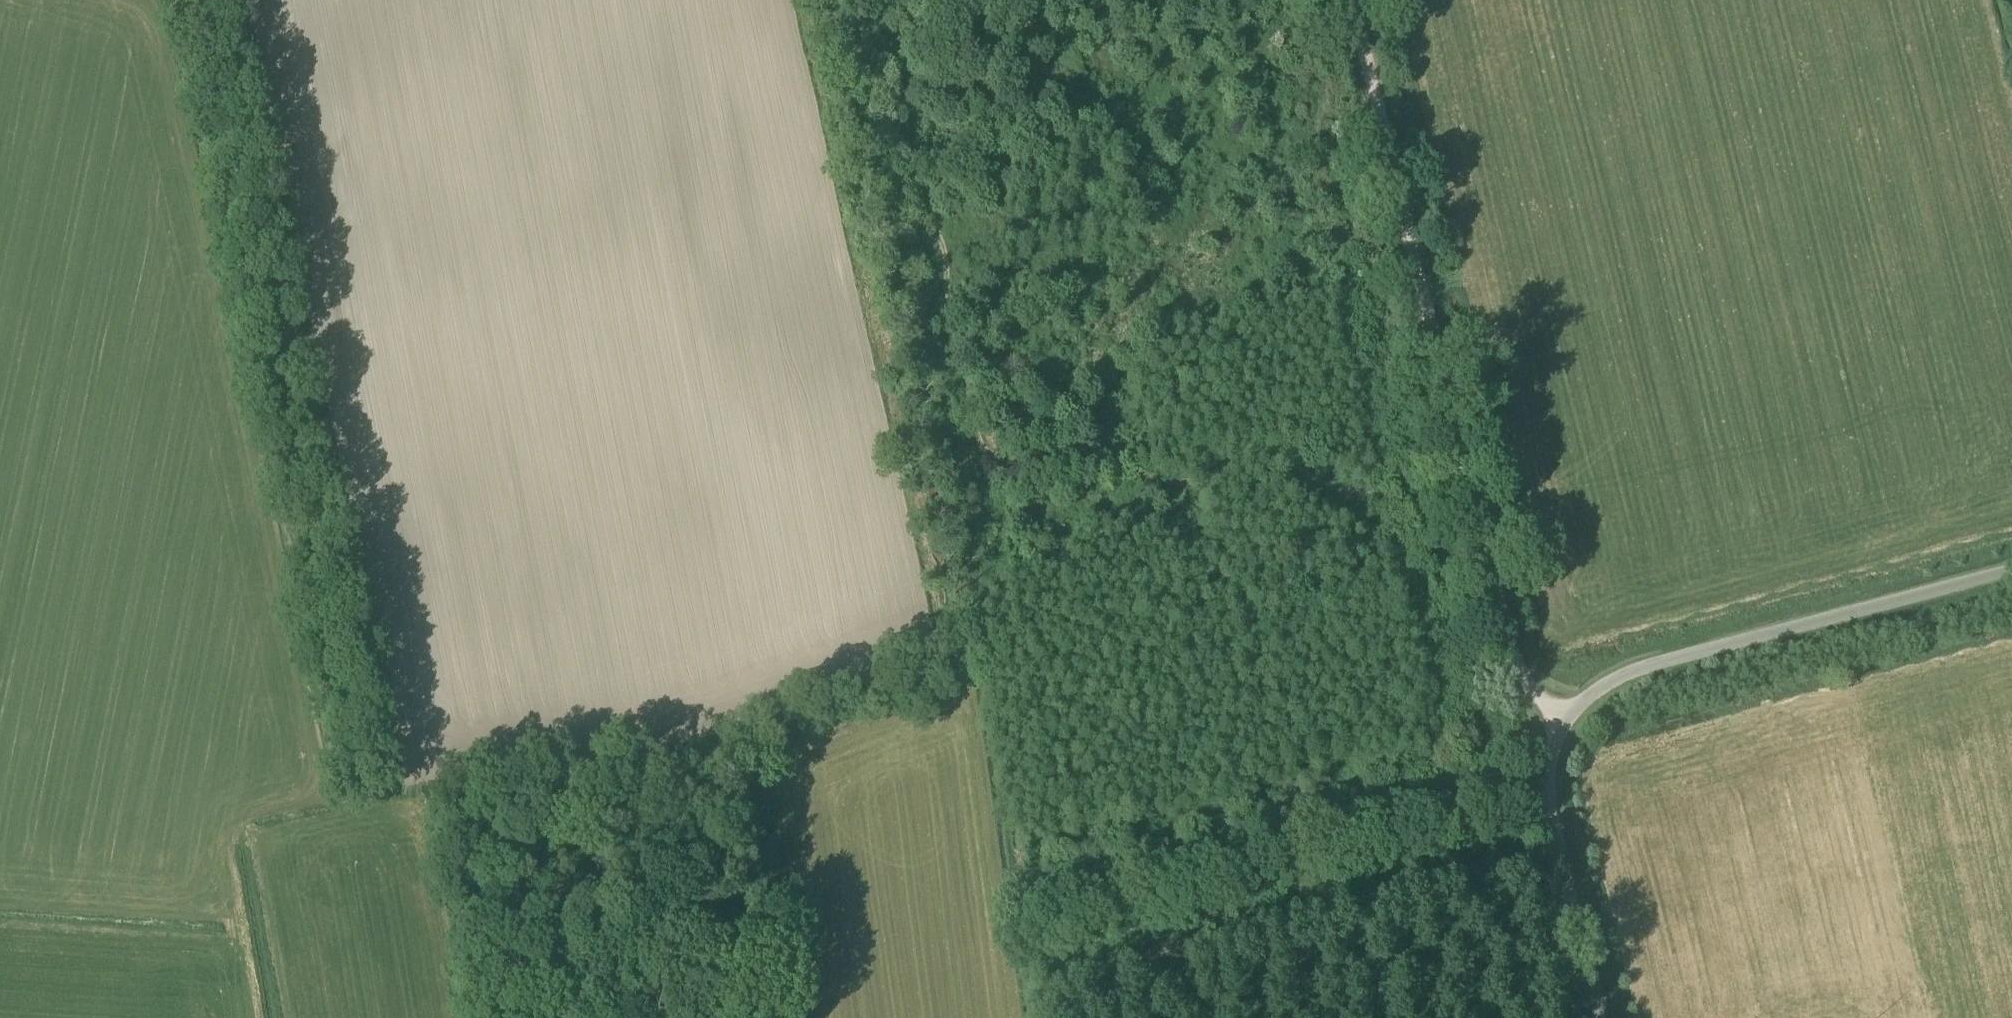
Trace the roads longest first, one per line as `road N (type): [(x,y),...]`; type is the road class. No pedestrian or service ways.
road 1 (unclassified): [(1601,1017),(1547,793),(1552,742),(1564,718),(1624,673),(2011,570)]
road 2 (track): [(1564,718),(1517,670),(1357,0)]

